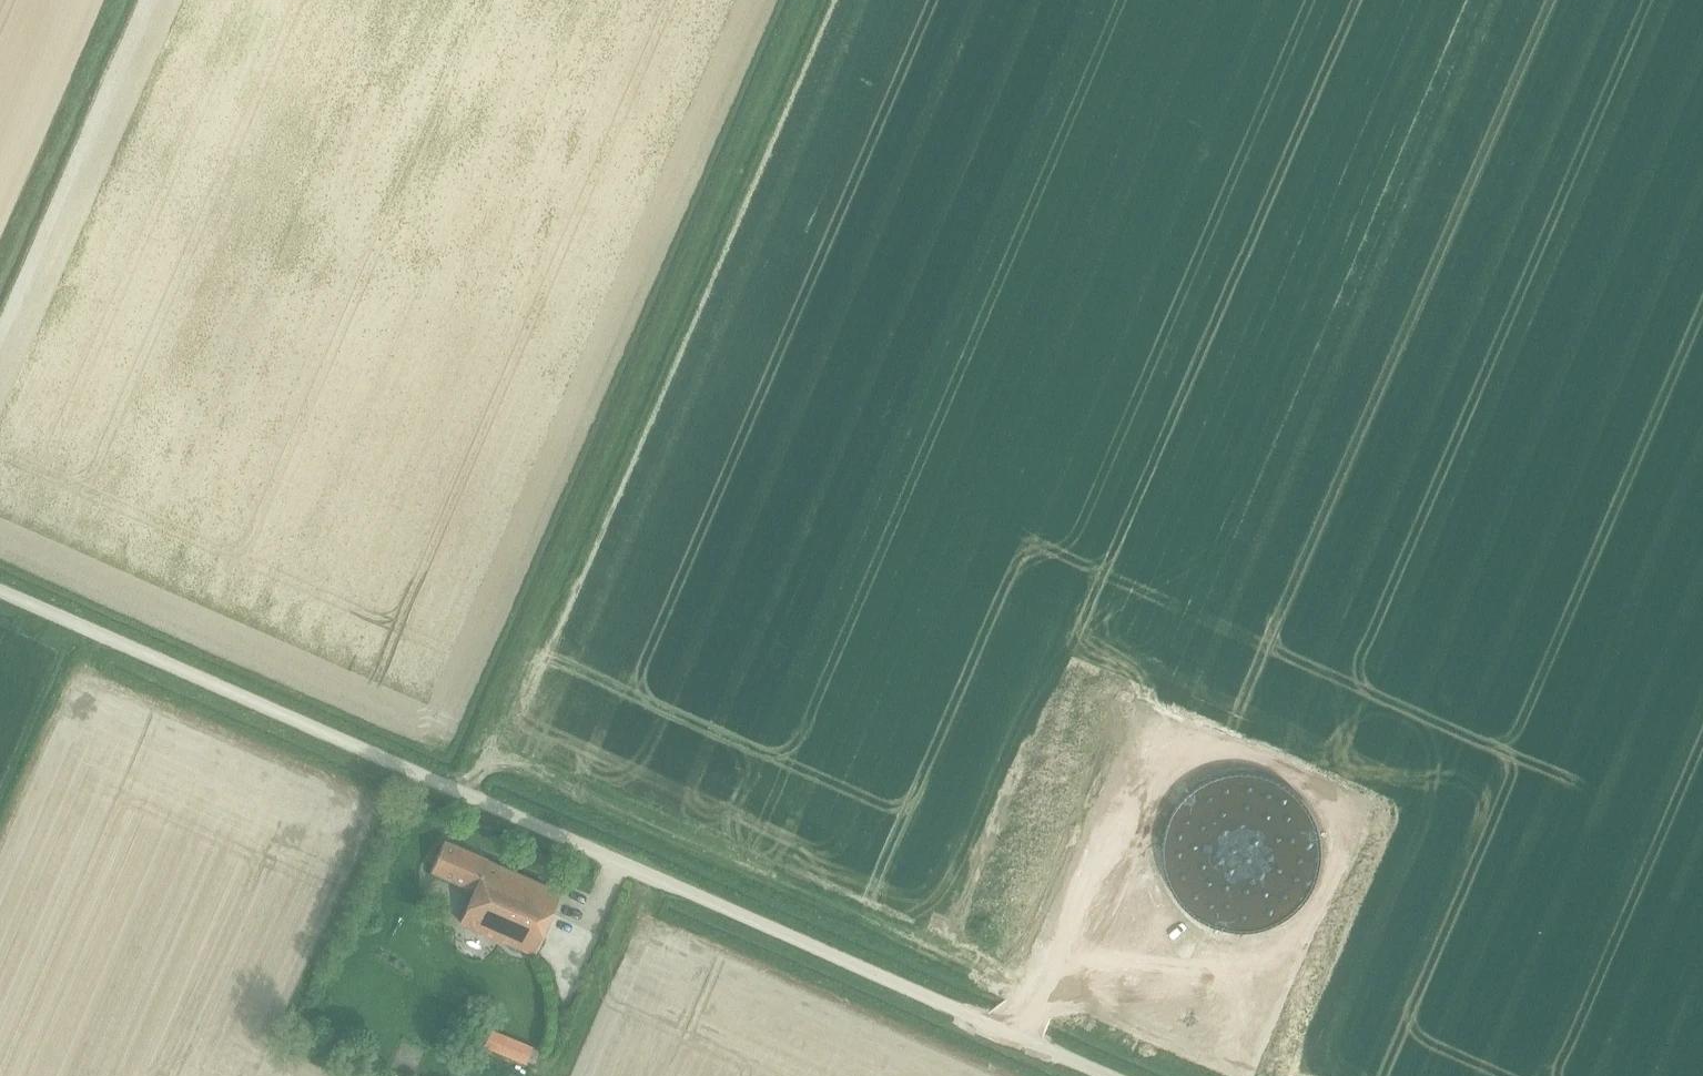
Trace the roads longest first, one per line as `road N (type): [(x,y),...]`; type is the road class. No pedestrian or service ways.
road 1 (unclassified): [(1105,1075),(0,593)]

